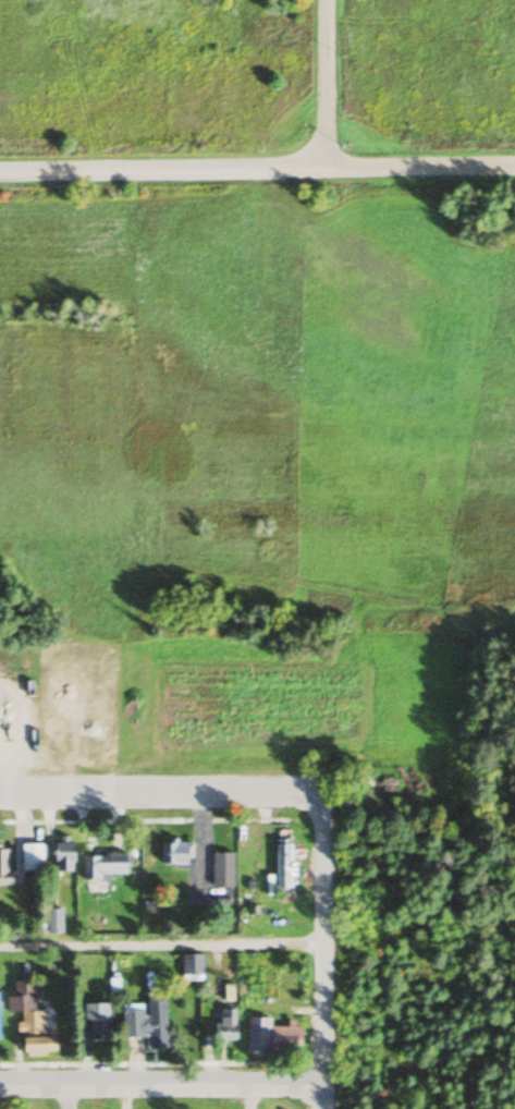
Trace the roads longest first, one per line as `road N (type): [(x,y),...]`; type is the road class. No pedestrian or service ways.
road 1 (residential): [(0,173),(322,168)]
road 2 (residential): [(0,1084),(319,1083)]
road 3 (residential): [(319,1108),(320,816),(310,797)]
road 4 (residential): [(0,793),(310,797)]
road 5 (tertiary): [(322,168),(514,164)]
road 6 (residential): [(322,168),(322,0)]

